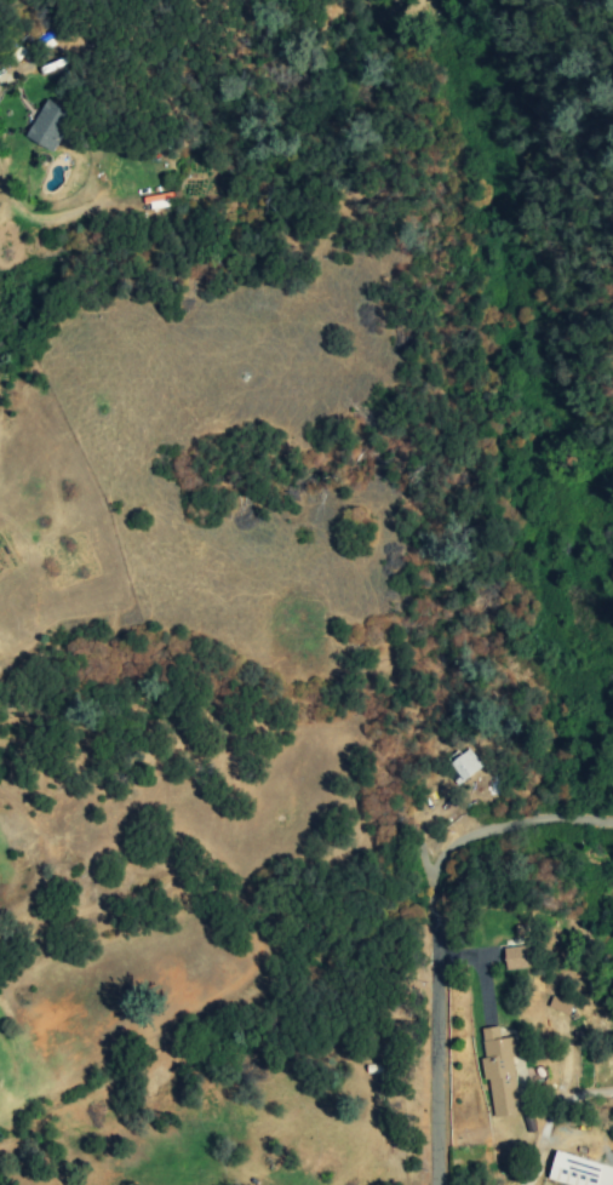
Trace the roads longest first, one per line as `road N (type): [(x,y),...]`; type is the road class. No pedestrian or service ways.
road 1 (residential): [(434,1184),(428,895)]

